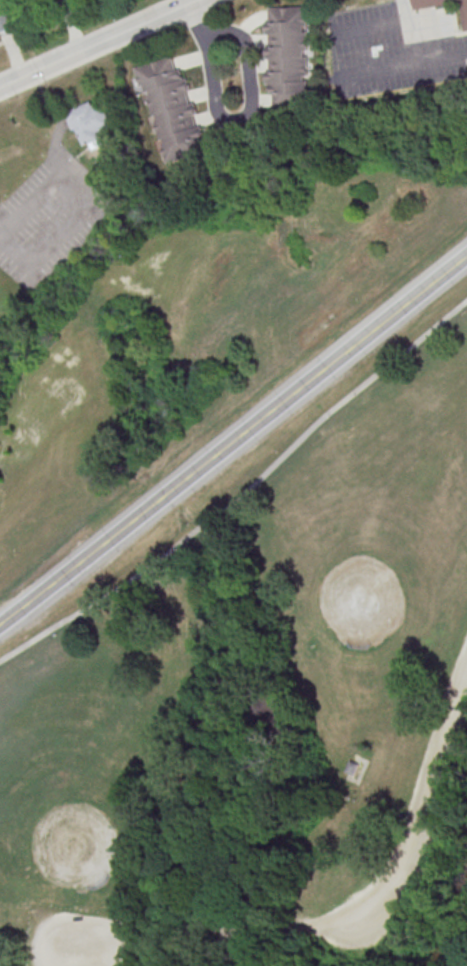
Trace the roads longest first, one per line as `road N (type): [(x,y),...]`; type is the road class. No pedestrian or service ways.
road 1 (tertiary): [(0,622),(466,253)]
road 2 (residential): [(466,675),(406,866),(377,900),(332,924),(77,947)]
road 3 (residential): [(189,4),(203,35),(206,40),(217,114),(233,126),(250,119),(248,47),(234,35),(203,35)]
road 4 (tertiary): [(198,0),(0,86)]

